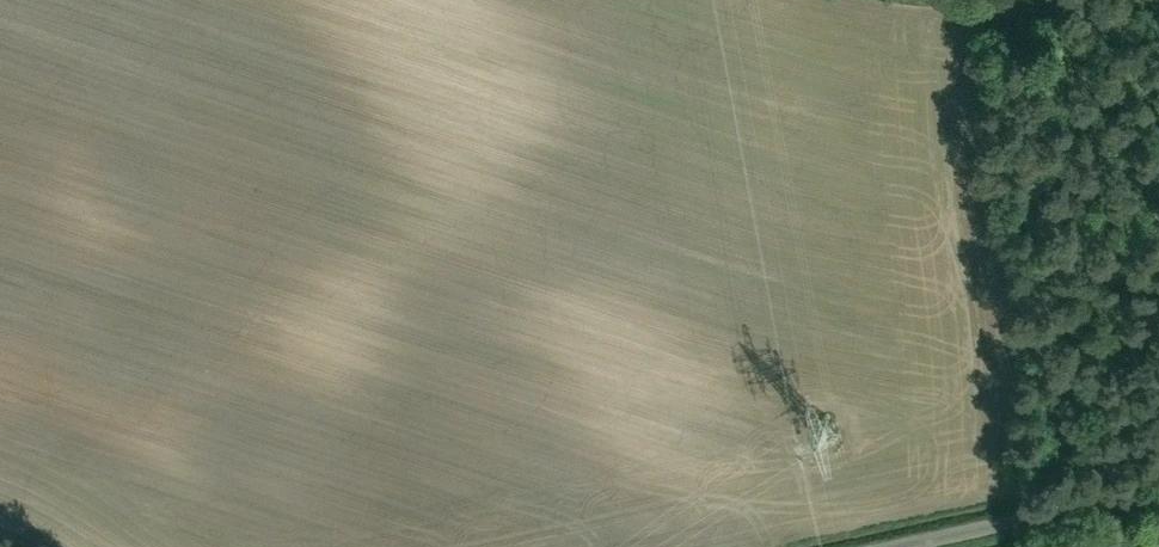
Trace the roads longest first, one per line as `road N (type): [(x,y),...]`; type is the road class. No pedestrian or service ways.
road 1 (unclassified): [(1158,466),(790,546)]

